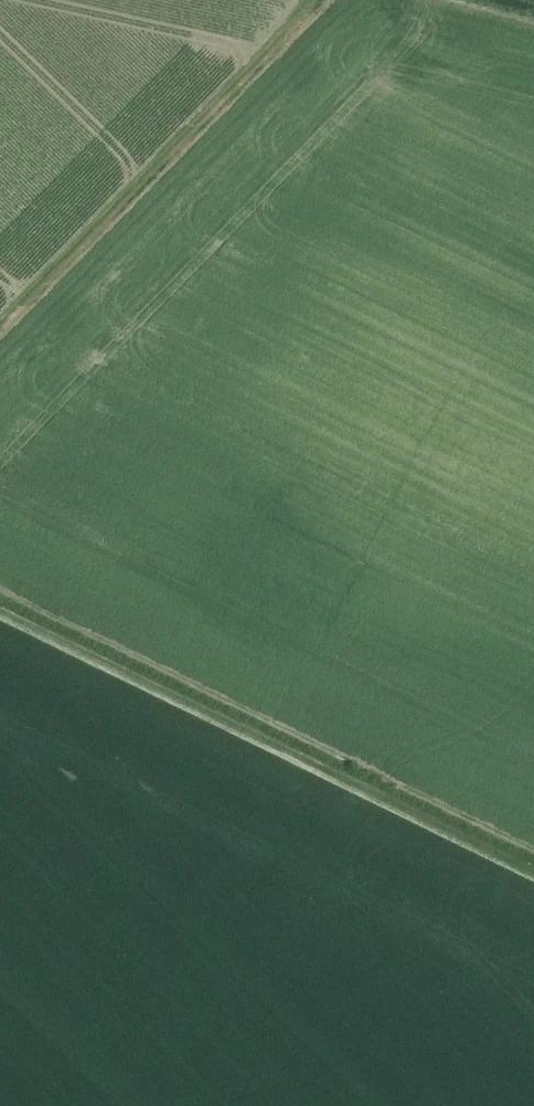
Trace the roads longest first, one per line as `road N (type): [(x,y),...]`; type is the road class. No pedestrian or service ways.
road 1 (track): [(533,868),(0,607)]
road 2 (track): [(320,0),(0,324)]

